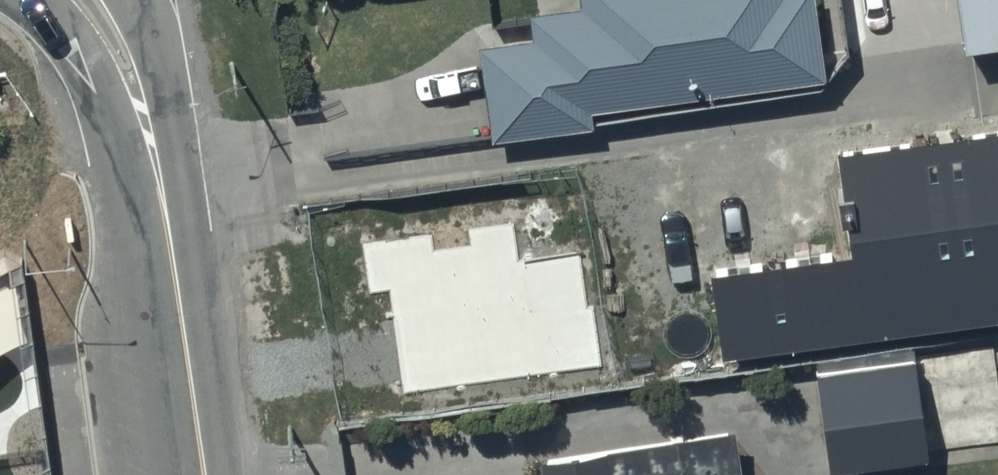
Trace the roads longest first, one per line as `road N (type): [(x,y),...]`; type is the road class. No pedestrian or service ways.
road 1 (secondary): [(187,253),(125,115),(28,0)]
road 2 (unclassified): [(217,474),(187,253)]
road 3 (unclassified): [(187,253),(152,66)]

